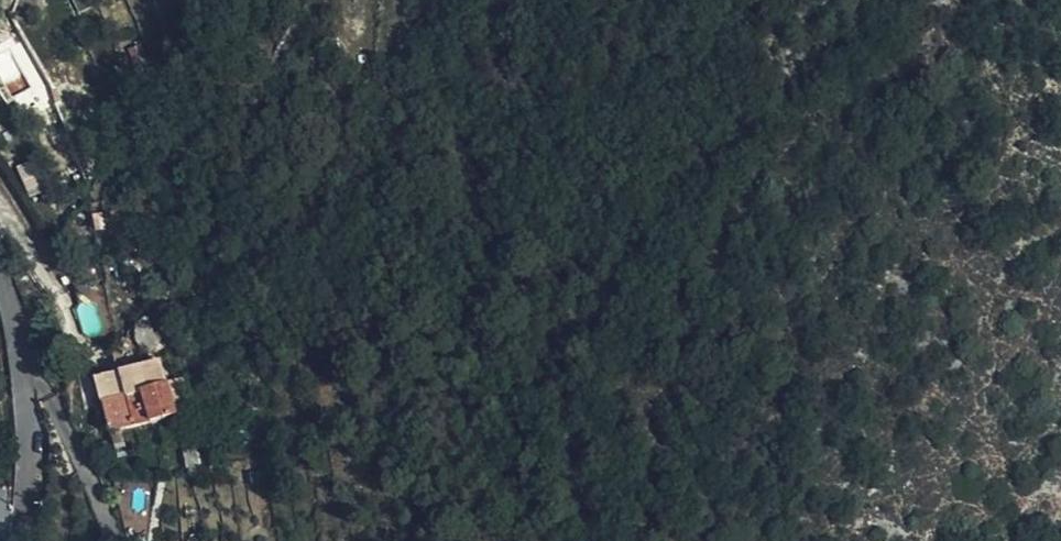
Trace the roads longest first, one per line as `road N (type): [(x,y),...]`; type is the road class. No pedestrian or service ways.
road 1 (residential): [(0,274),(29,442),(19,540)]

